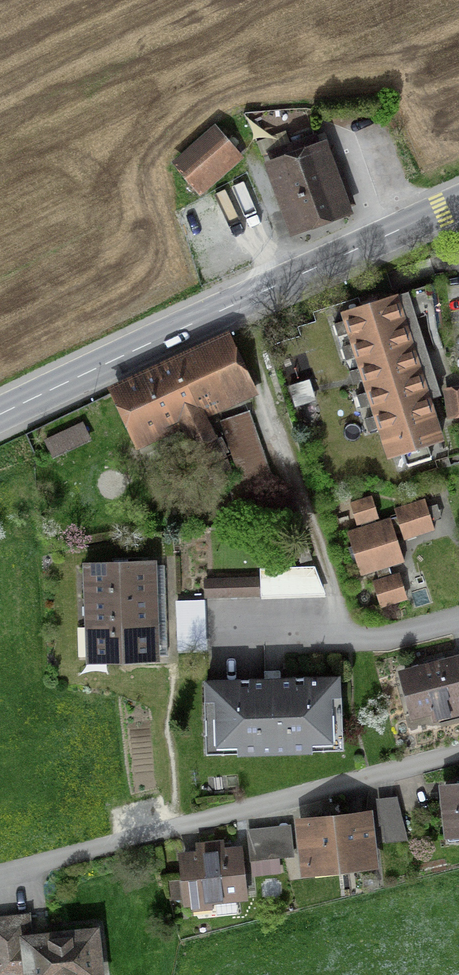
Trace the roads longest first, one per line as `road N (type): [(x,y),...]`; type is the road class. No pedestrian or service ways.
road 1 (secondary): [(0,415),(458,202)]
road 2 (residential): [(0,873),(458,751)]
road 3 (residential): [(218,635),(354,641),(458,617)]

